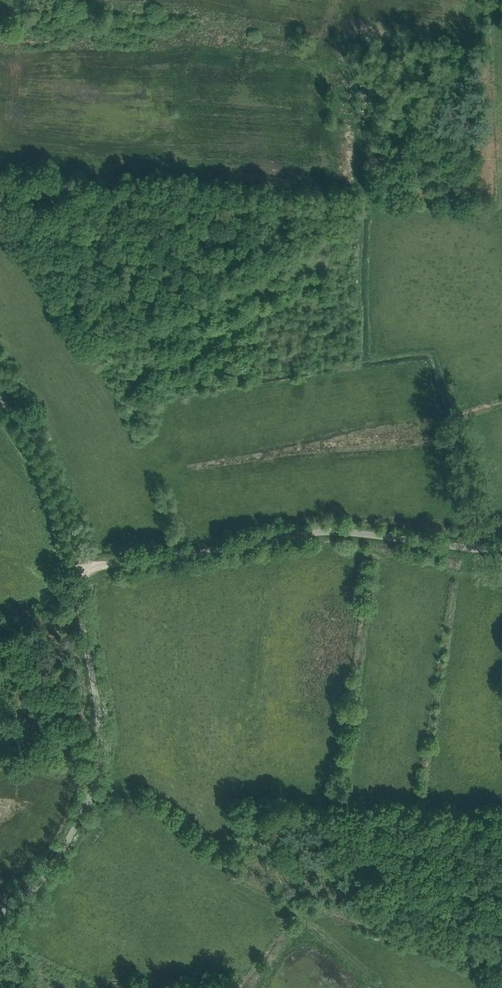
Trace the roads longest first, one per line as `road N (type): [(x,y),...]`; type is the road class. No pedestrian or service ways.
road 1 (unclassified): [(0,915),(41,883),(97,775),(100,736),(80,569),(313,532),(501,548)]
road 2 (track): [(0,404),(36,440),(80,569)]

